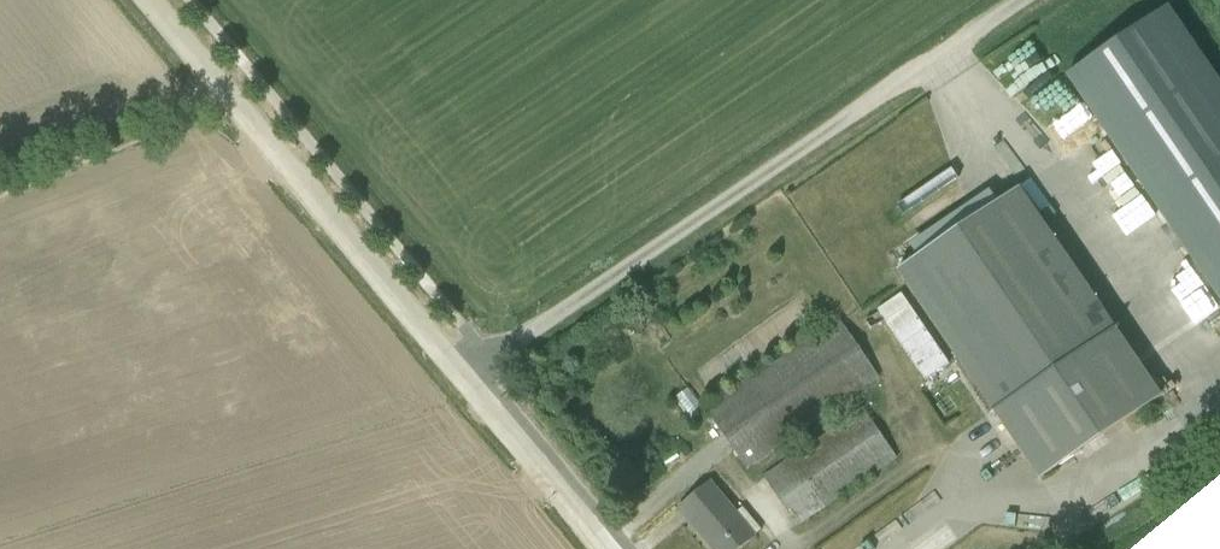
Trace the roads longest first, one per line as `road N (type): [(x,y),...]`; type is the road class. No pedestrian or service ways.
road 1 (unclassified): [(1024,0),(461,378)]
road 2 (tertiary): [(461,378),(149,0)]
road 3 (track): [(224,89),(114,150),(0,194)]
road 4 (tertiary): [(605,548),(461,378)]

